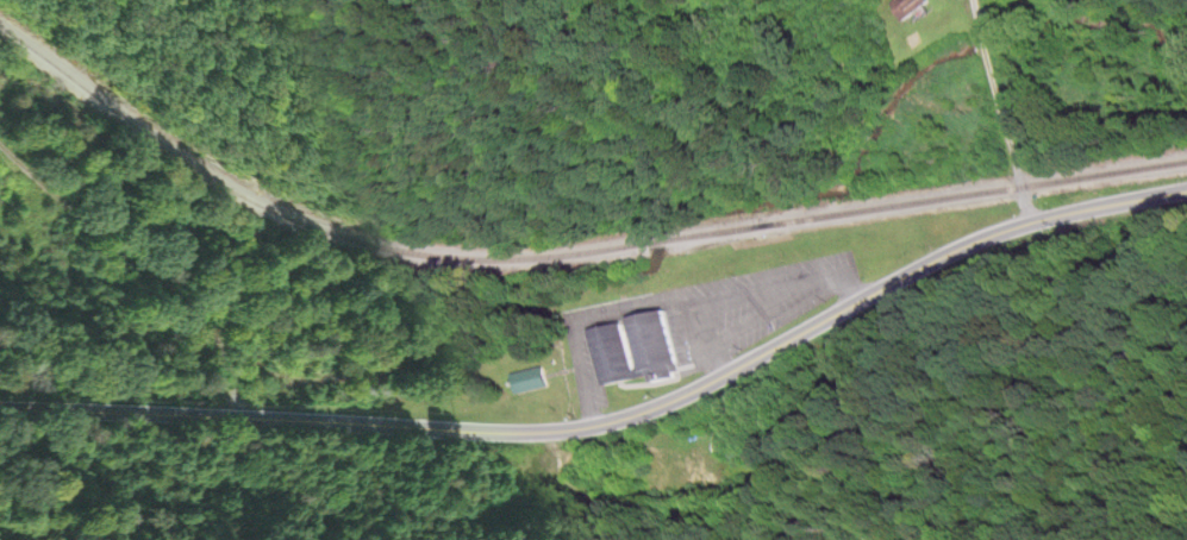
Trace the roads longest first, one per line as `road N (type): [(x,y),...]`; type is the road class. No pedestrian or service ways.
road 1 (tertiary): [(0,412),(454,431),(600,420),(704,384),(895,276),(1029,221),(1186,186)]

